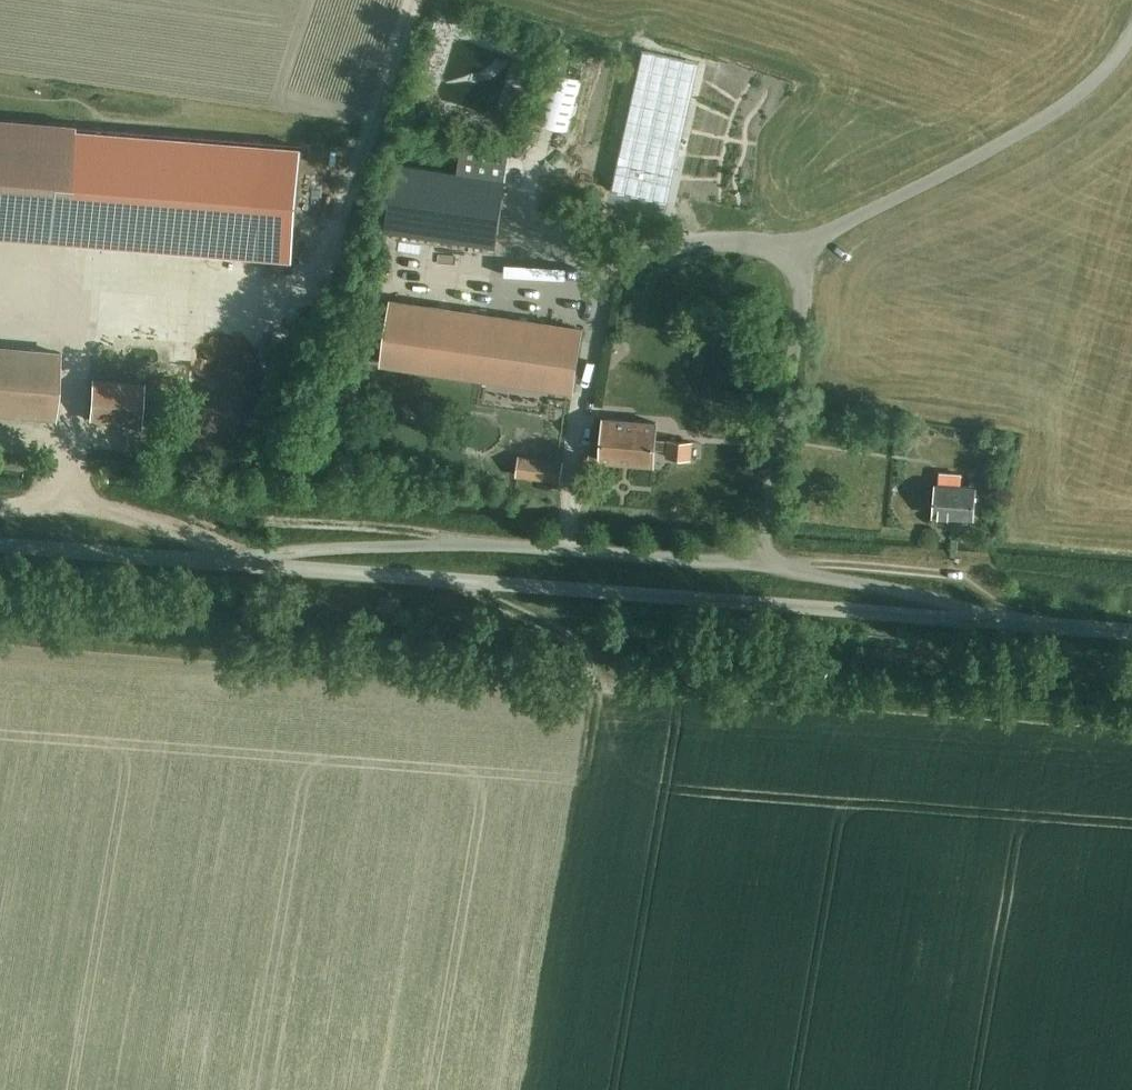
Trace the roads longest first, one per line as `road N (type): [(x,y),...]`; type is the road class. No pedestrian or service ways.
road 1 (residential): [(1002,619),(858,578),(755,561),(480,540),(242,562)]
road 2 (unclassified): [(1002,619),(242,562)]
road 3 (track): [(480,540),(66,499)]
road 4 (unclassified): [(242,562),(0,544)]
road 5 (track): [(967,575),(755,561)]
road 6 (unclassified): [(1131,629),(1002,619)]

